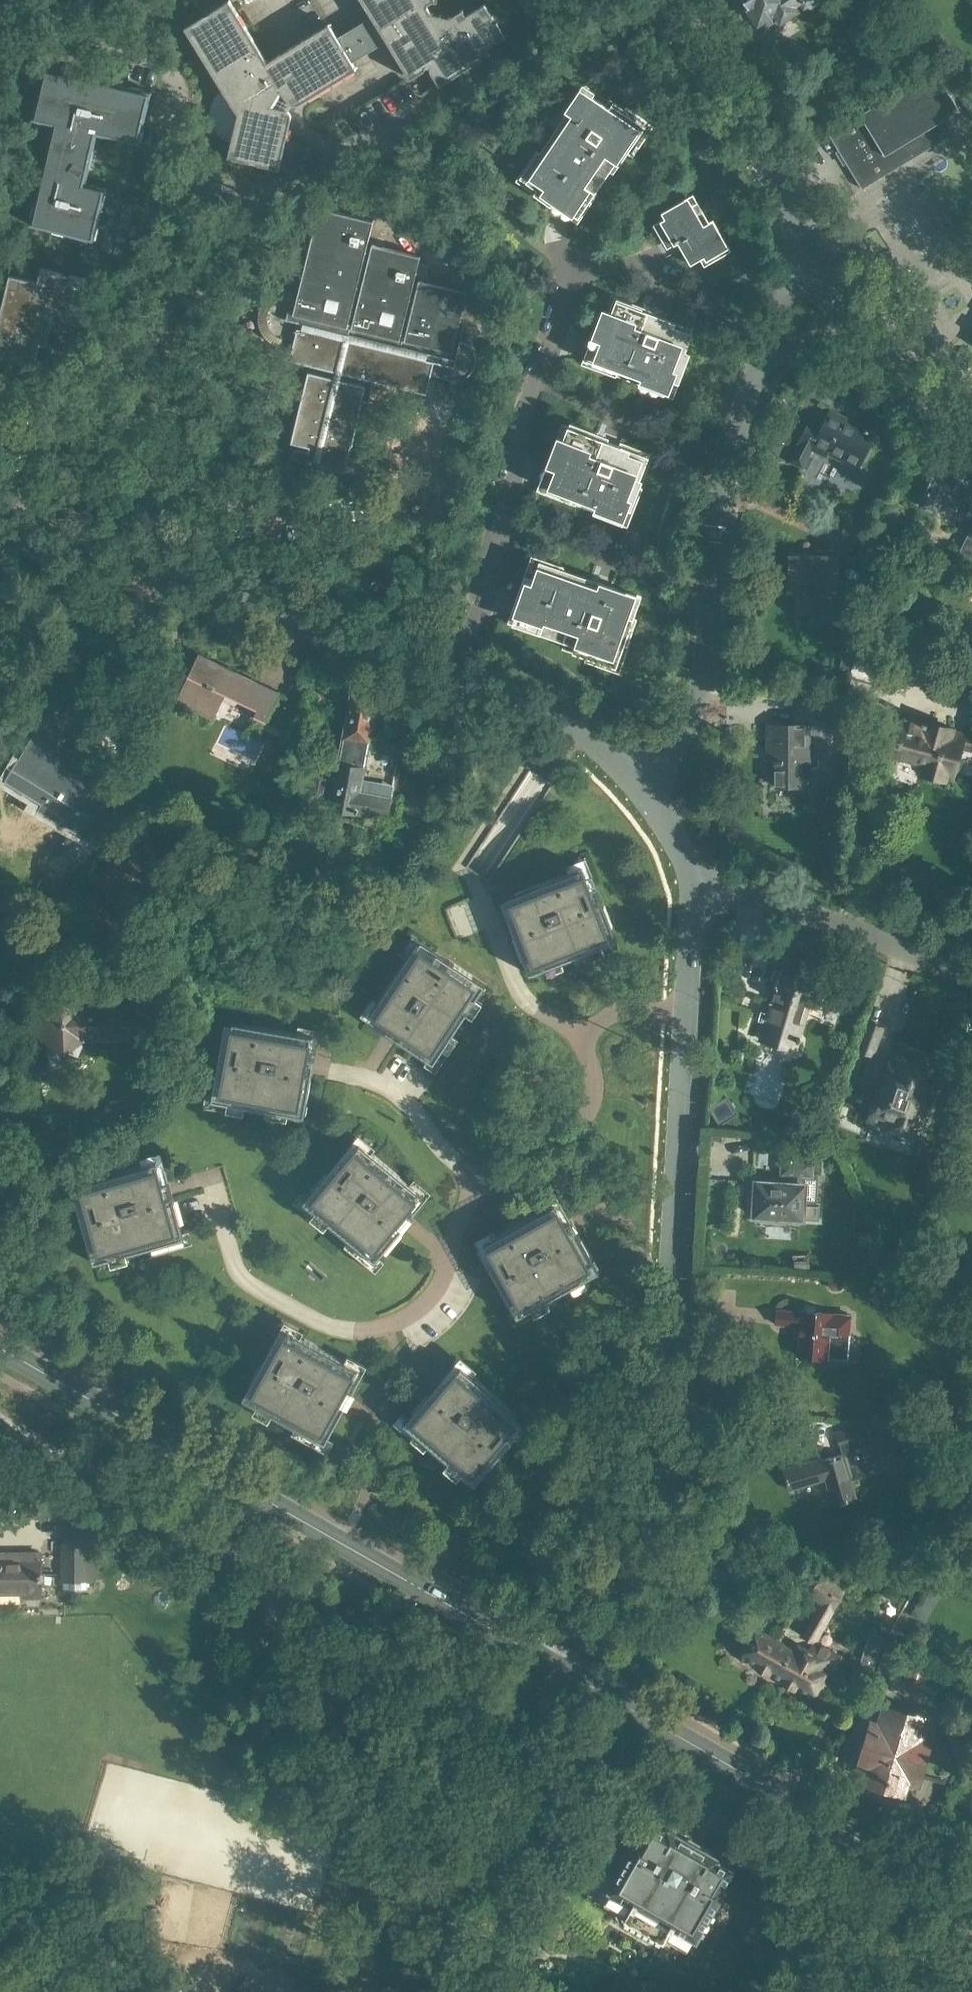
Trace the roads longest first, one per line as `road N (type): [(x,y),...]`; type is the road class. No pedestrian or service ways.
road 1 (residential): [(696,874),(688,1038),(643,1447),(620,1576),(569,1684)]
road 2 (residential): [(657,775),(511,708),(427,650),(271,594),(74,537),(0,503)]
road 3 (tertiary): [(569,1684),(0,1364)]
road 4 (tertiary): [(971,1909),(569,1684)]
road 5 (residential): [(764,376),(736,446),(704,590),(709,690),(685,742),(657,775)]
road 6 (residential): [(696,874),(971,973)]
road 7 (residential): [(652,0),(804,249)]
road 8 (residential): [(971,441),(874,362),(849,329)]
road 9 (residential): [(804,249),(796,294),(764,376)]

